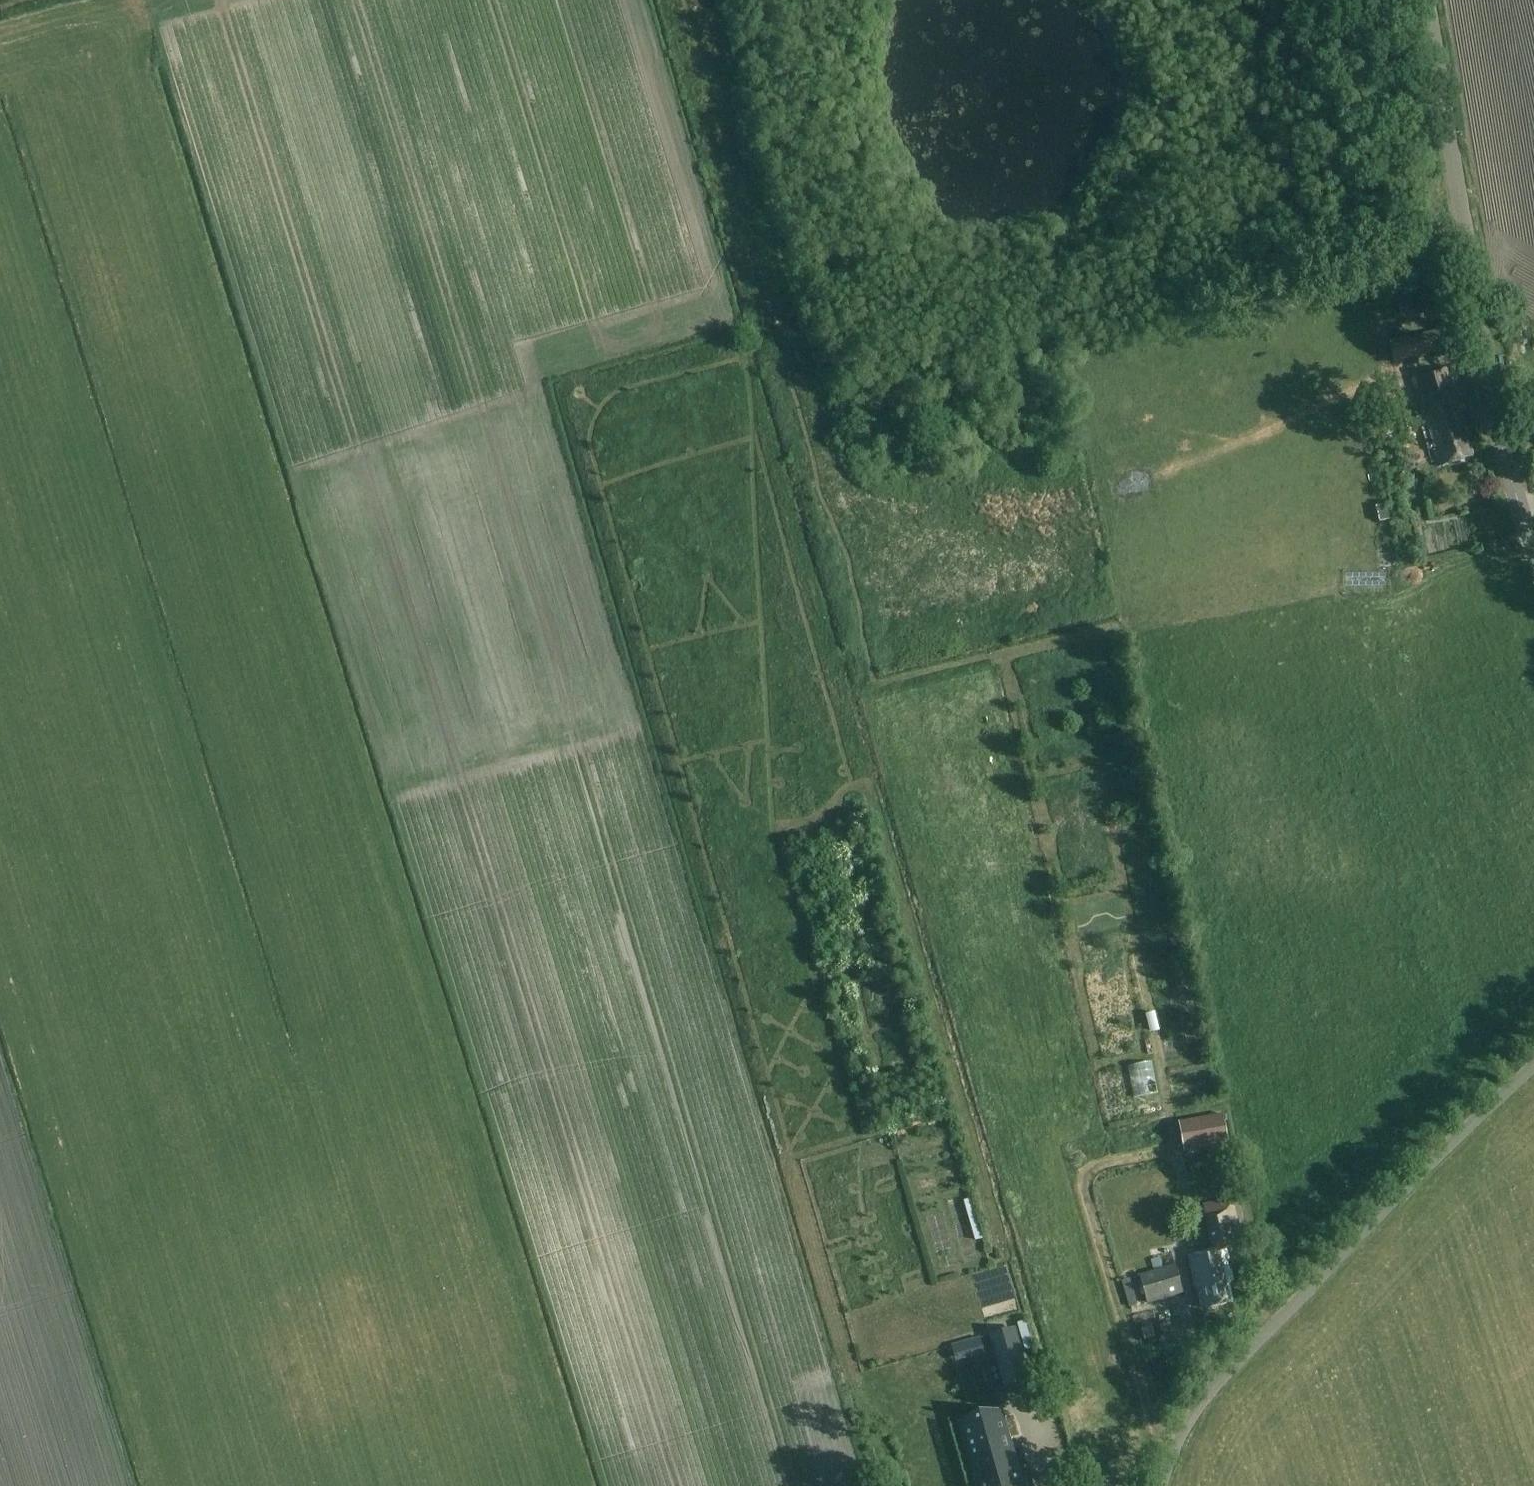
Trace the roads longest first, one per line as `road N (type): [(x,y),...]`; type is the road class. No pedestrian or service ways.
road 1 (unclassified): [(1155,1485),(1200,1389),(1437,1145),(1533,1059)]
road 2 (tertiary): [(1533,553),(1487,380),(1428,0)]

